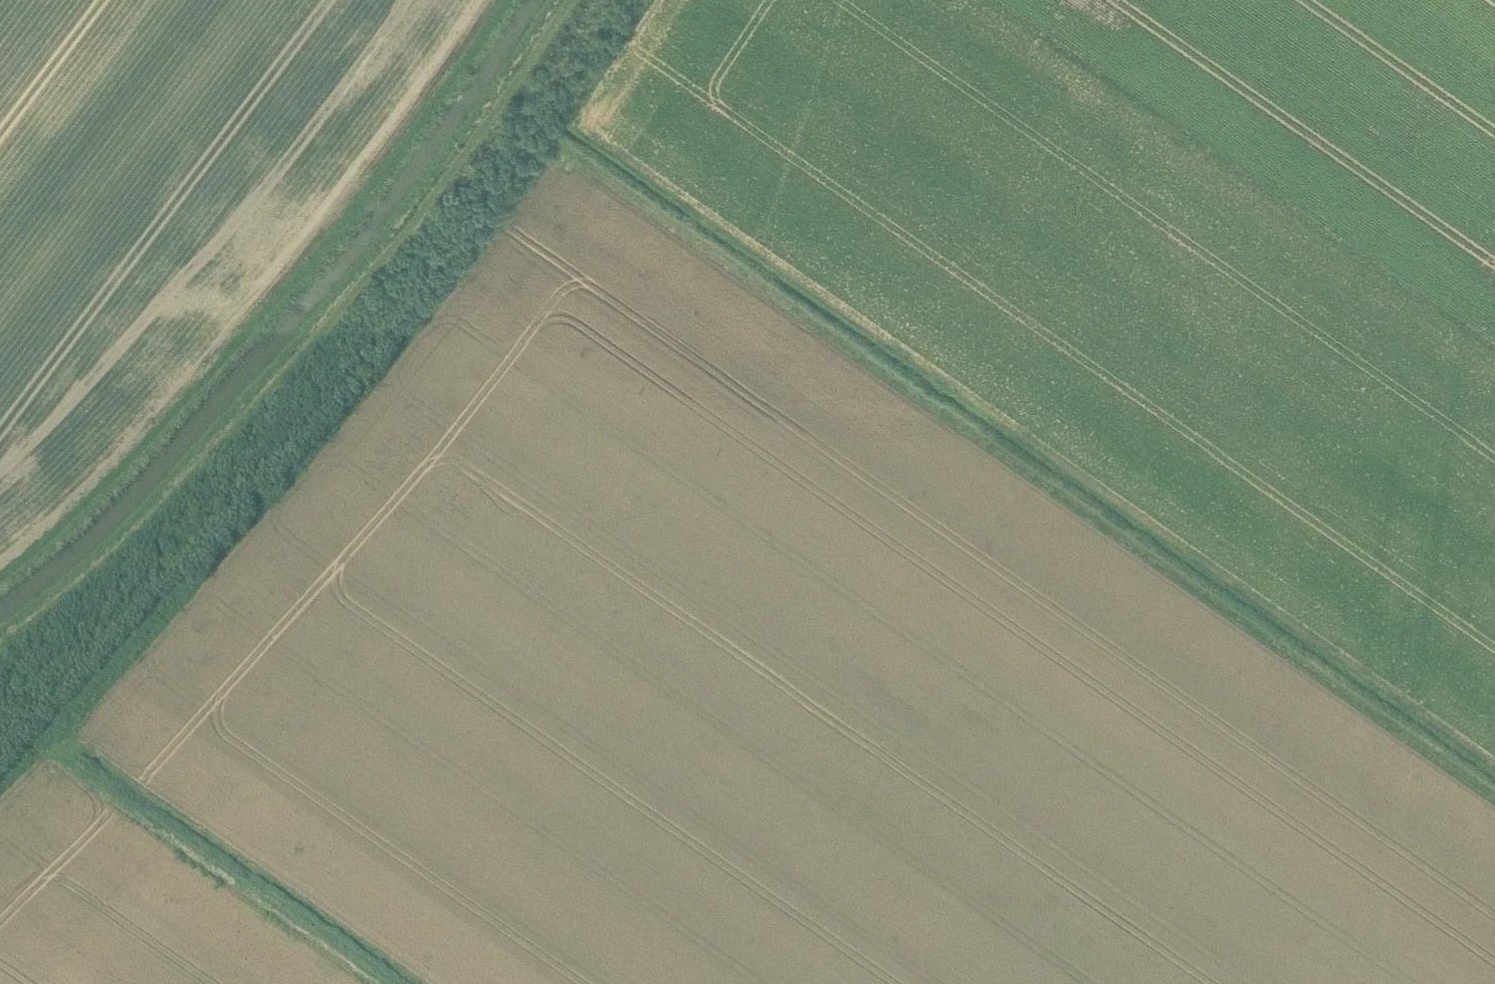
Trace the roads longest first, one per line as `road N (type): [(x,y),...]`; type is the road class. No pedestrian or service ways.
road 1 (track): [(568,0),(371,276),(149,521),(0,644)]

